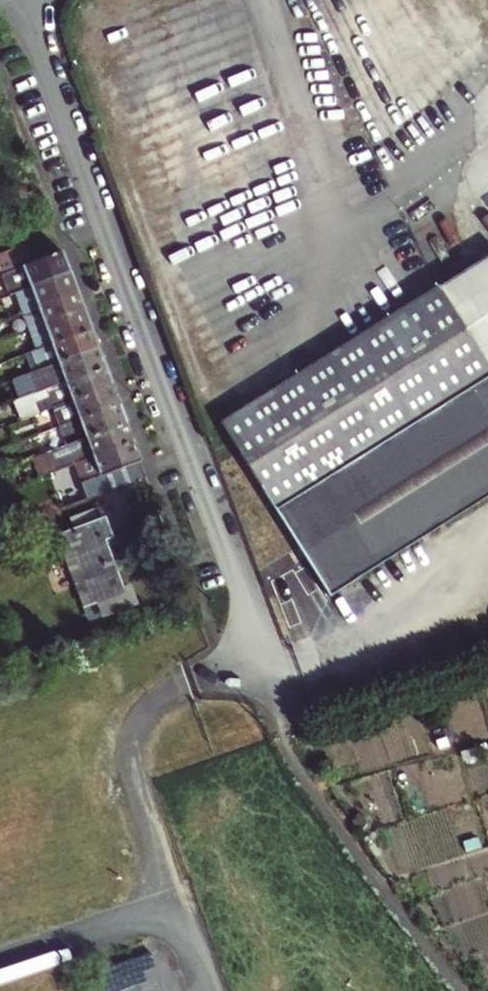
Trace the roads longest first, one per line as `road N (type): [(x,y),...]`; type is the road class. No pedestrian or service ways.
road 1 (residential): [(16,0),(290,754),(464,990)]

